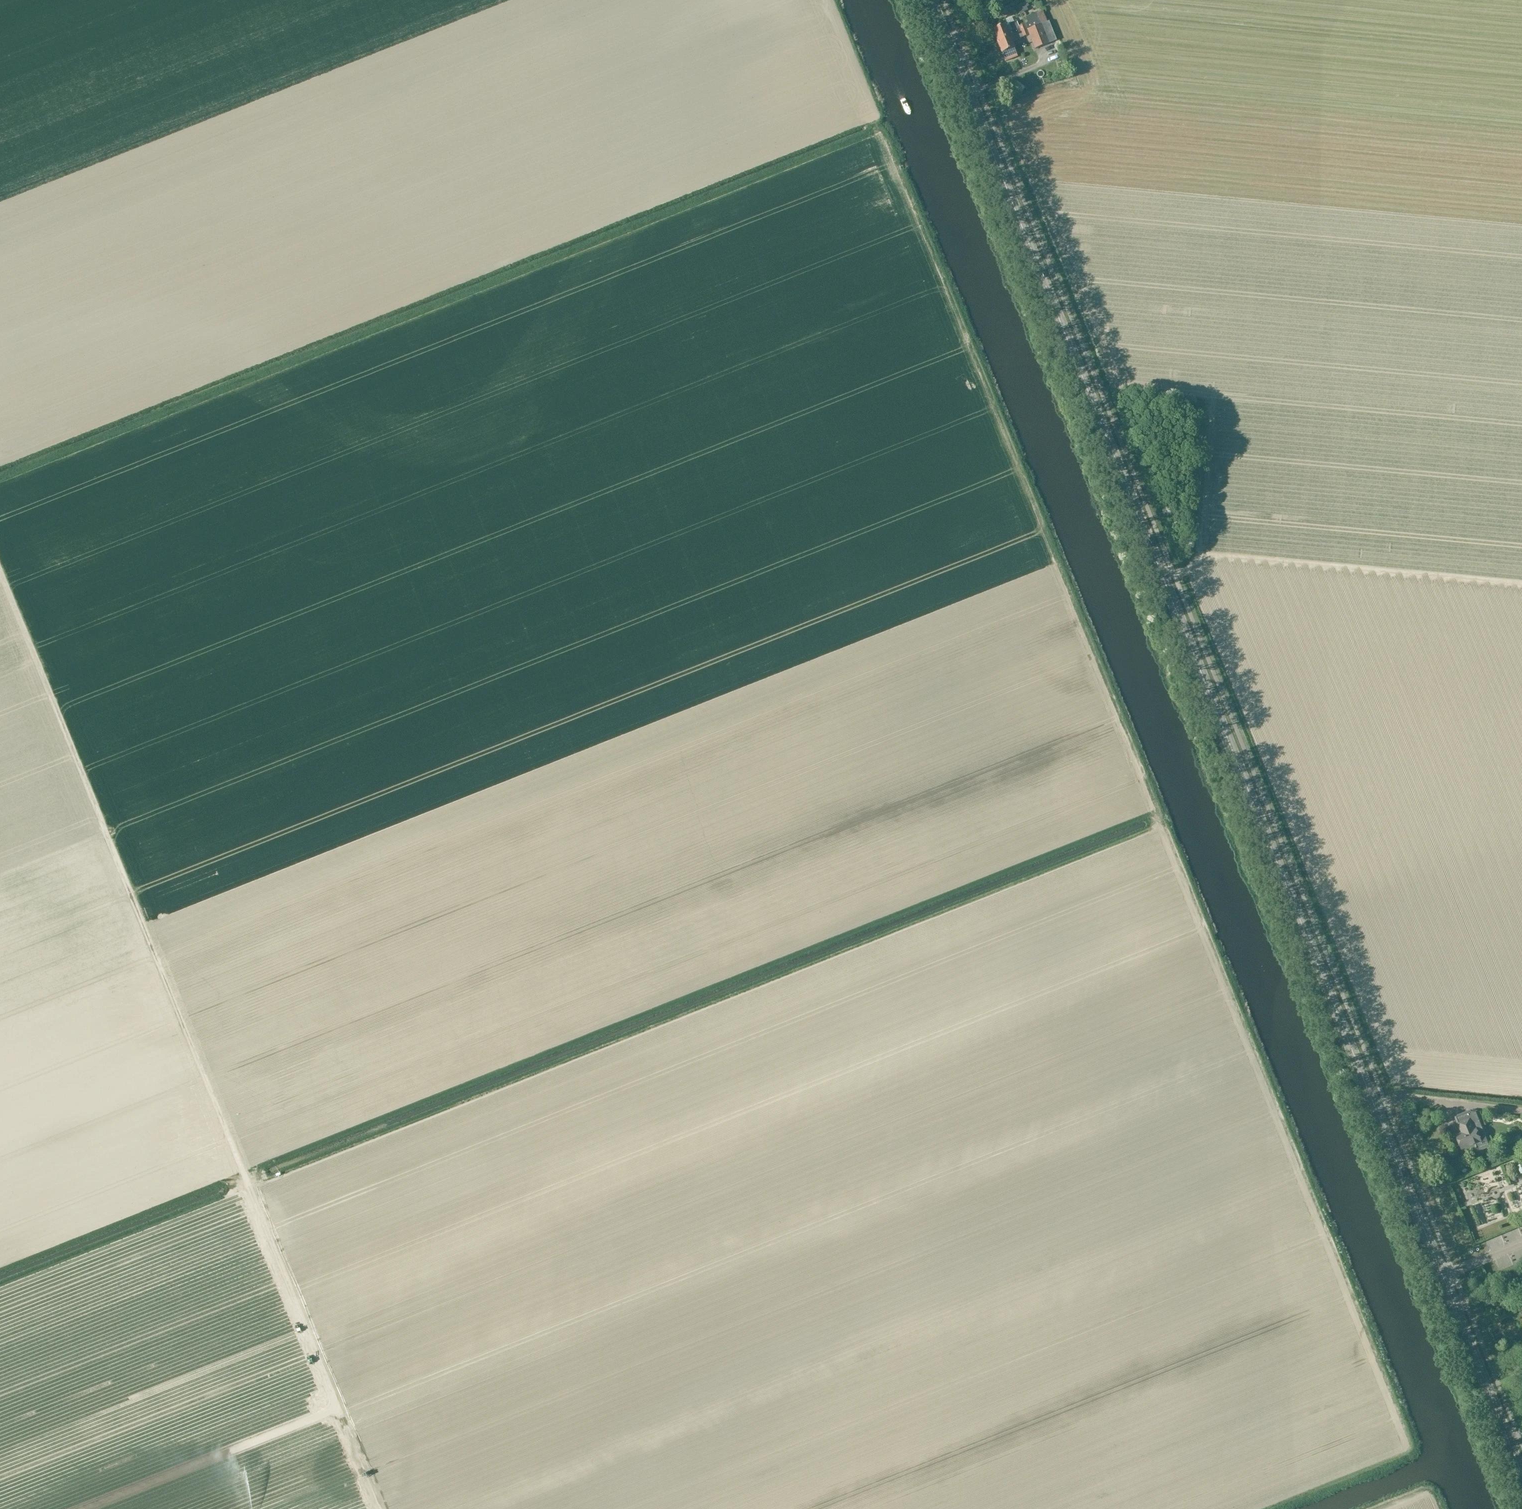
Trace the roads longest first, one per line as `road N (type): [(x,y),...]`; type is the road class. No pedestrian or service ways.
road 1 (tertiary): [(1521,1474),(932,0)]

